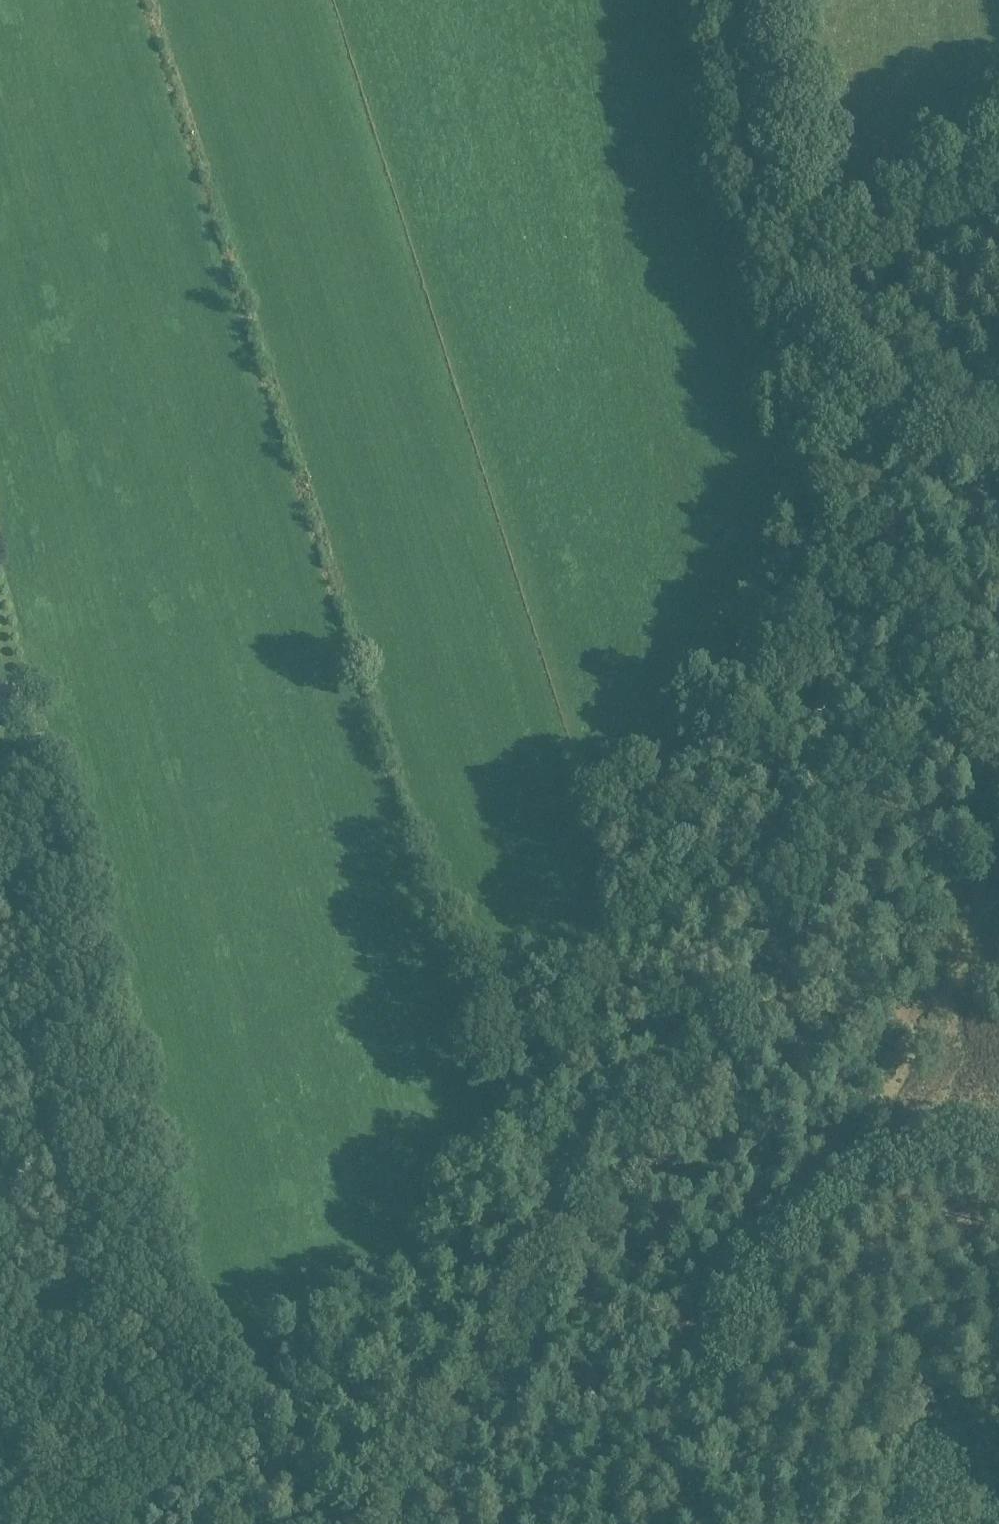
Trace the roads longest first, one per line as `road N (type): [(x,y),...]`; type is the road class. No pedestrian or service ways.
road 1 (unclassified): [(998,517),(863,362),(809,281),(773,186),(744,0)]
road 2 (track): [(181,1523),(110,1365),(89,1239),(52,1121),(22,1048),(0,1021)]
road 3 (track): [(998,593),(969,647),(969,672),(998,744)]
road 4 (track): [(998,800),(965,953)]

